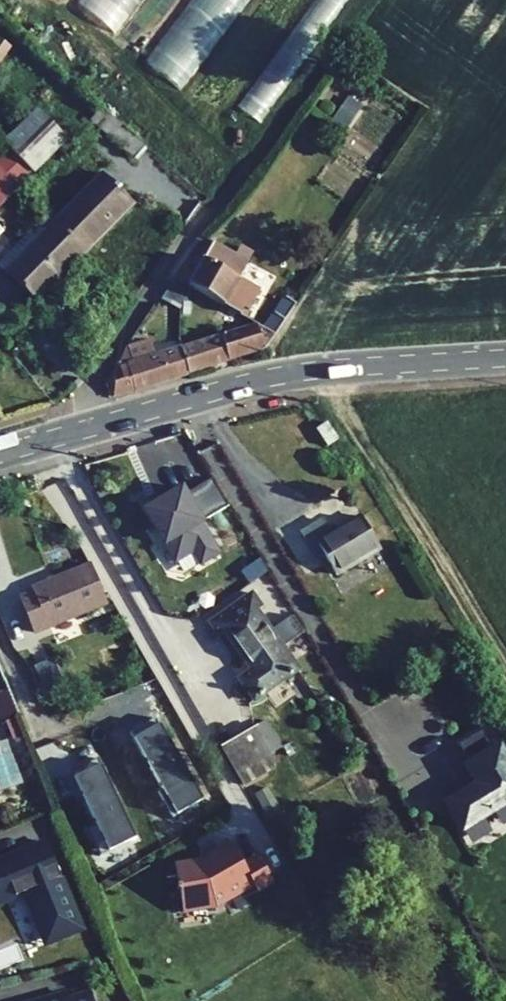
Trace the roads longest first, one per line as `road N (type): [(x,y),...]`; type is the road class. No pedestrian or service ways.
road 1 (tertiary): [(505,357),(279,374),(0,455)]

